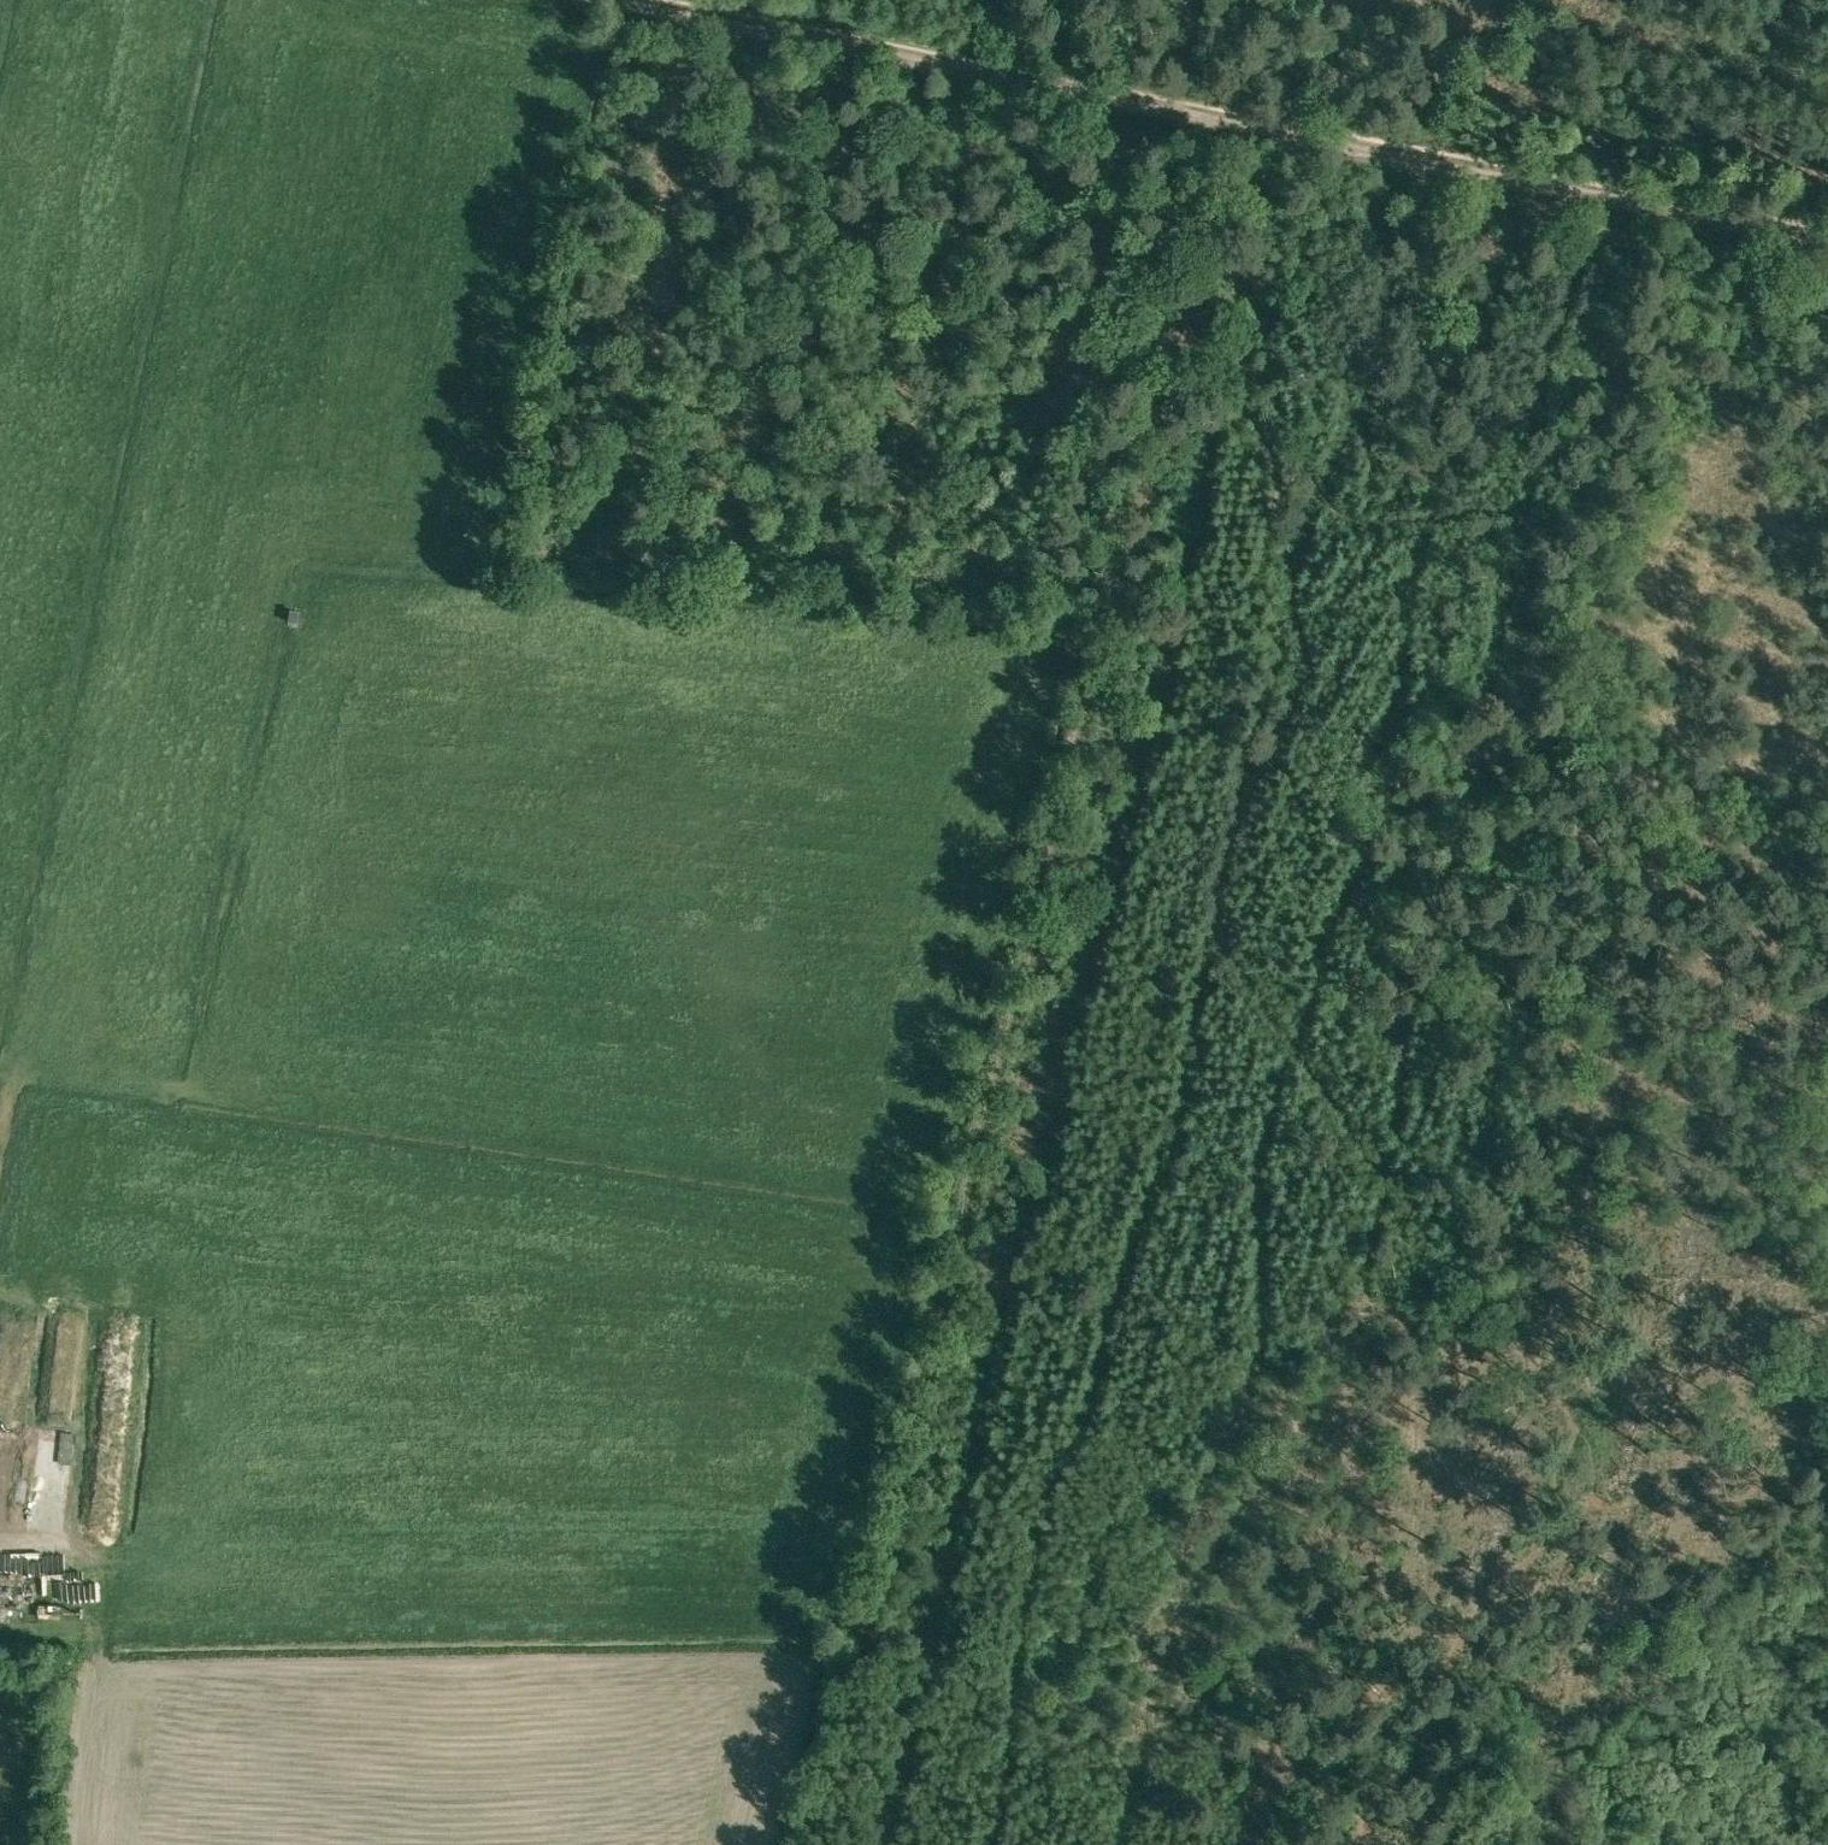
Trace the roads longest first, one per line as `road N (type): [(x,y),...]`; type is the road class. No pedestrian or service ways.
road 1 (track): [(1827,242),(1184,118)]
road 2 (track): [(1184,118),(588,0)]

